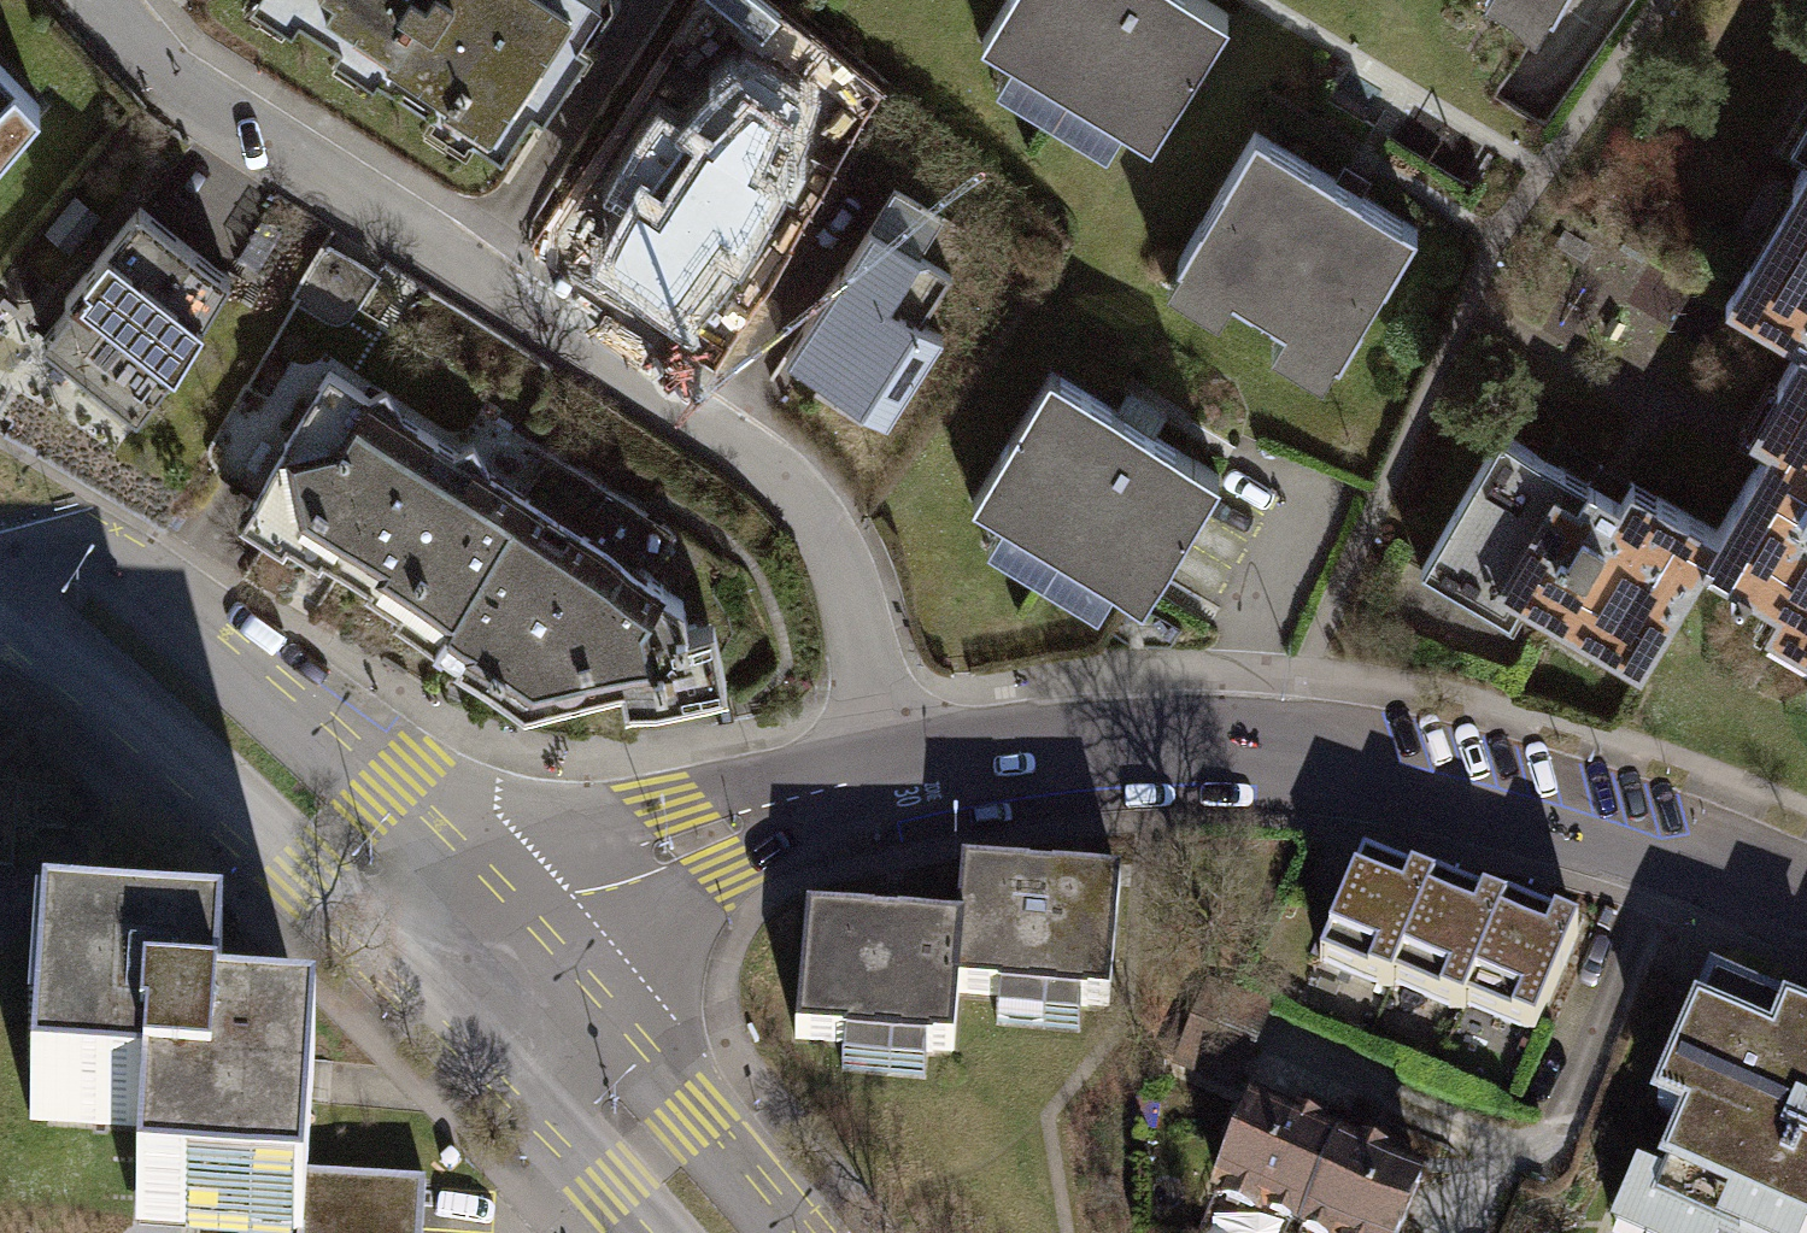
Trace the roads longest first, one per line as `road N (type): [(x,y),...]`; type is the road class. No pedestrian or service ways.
road 1 (residential): [(877,780),(850,591),(807,509),(753,454),(165,81),(90,0)]
road 2 (residential): [(877,780),(1152,749),(1281,748),(1518,789),(1806,904)]
road 3 (residential): [(519,926),(375,794),(102,570),(79,560),(38,559),(0,570)]
road 4 (residential): [(0,628),(168,754),(435,995)]
road 5 (tertiary): [(781,1232),(519,926)]
road 6 (residential): [(519,926),(698,831),(877,780)]
road 7 (tertiary): [(435,995),(649,1232)]

